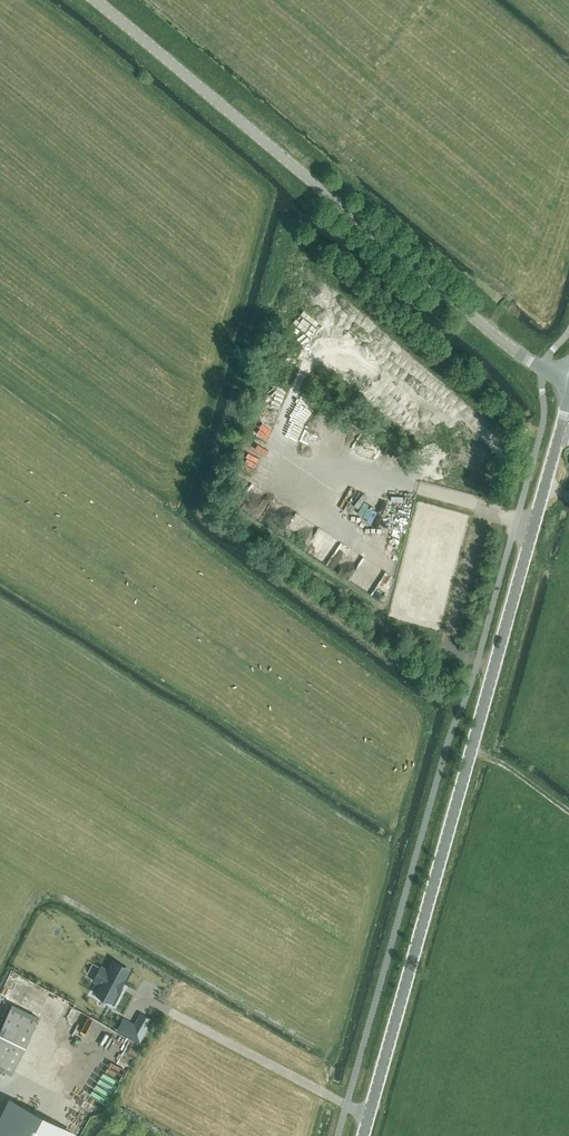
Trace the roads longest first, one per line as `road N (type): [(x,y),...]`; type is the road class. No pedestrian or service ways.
road 1 (secondary): [(364,1135),(568,398)]
road 2 (tertiary): [(568,377),(507,344),(96,0)]
road 3 (track): [(495,666),(450,645),(486,506)]

